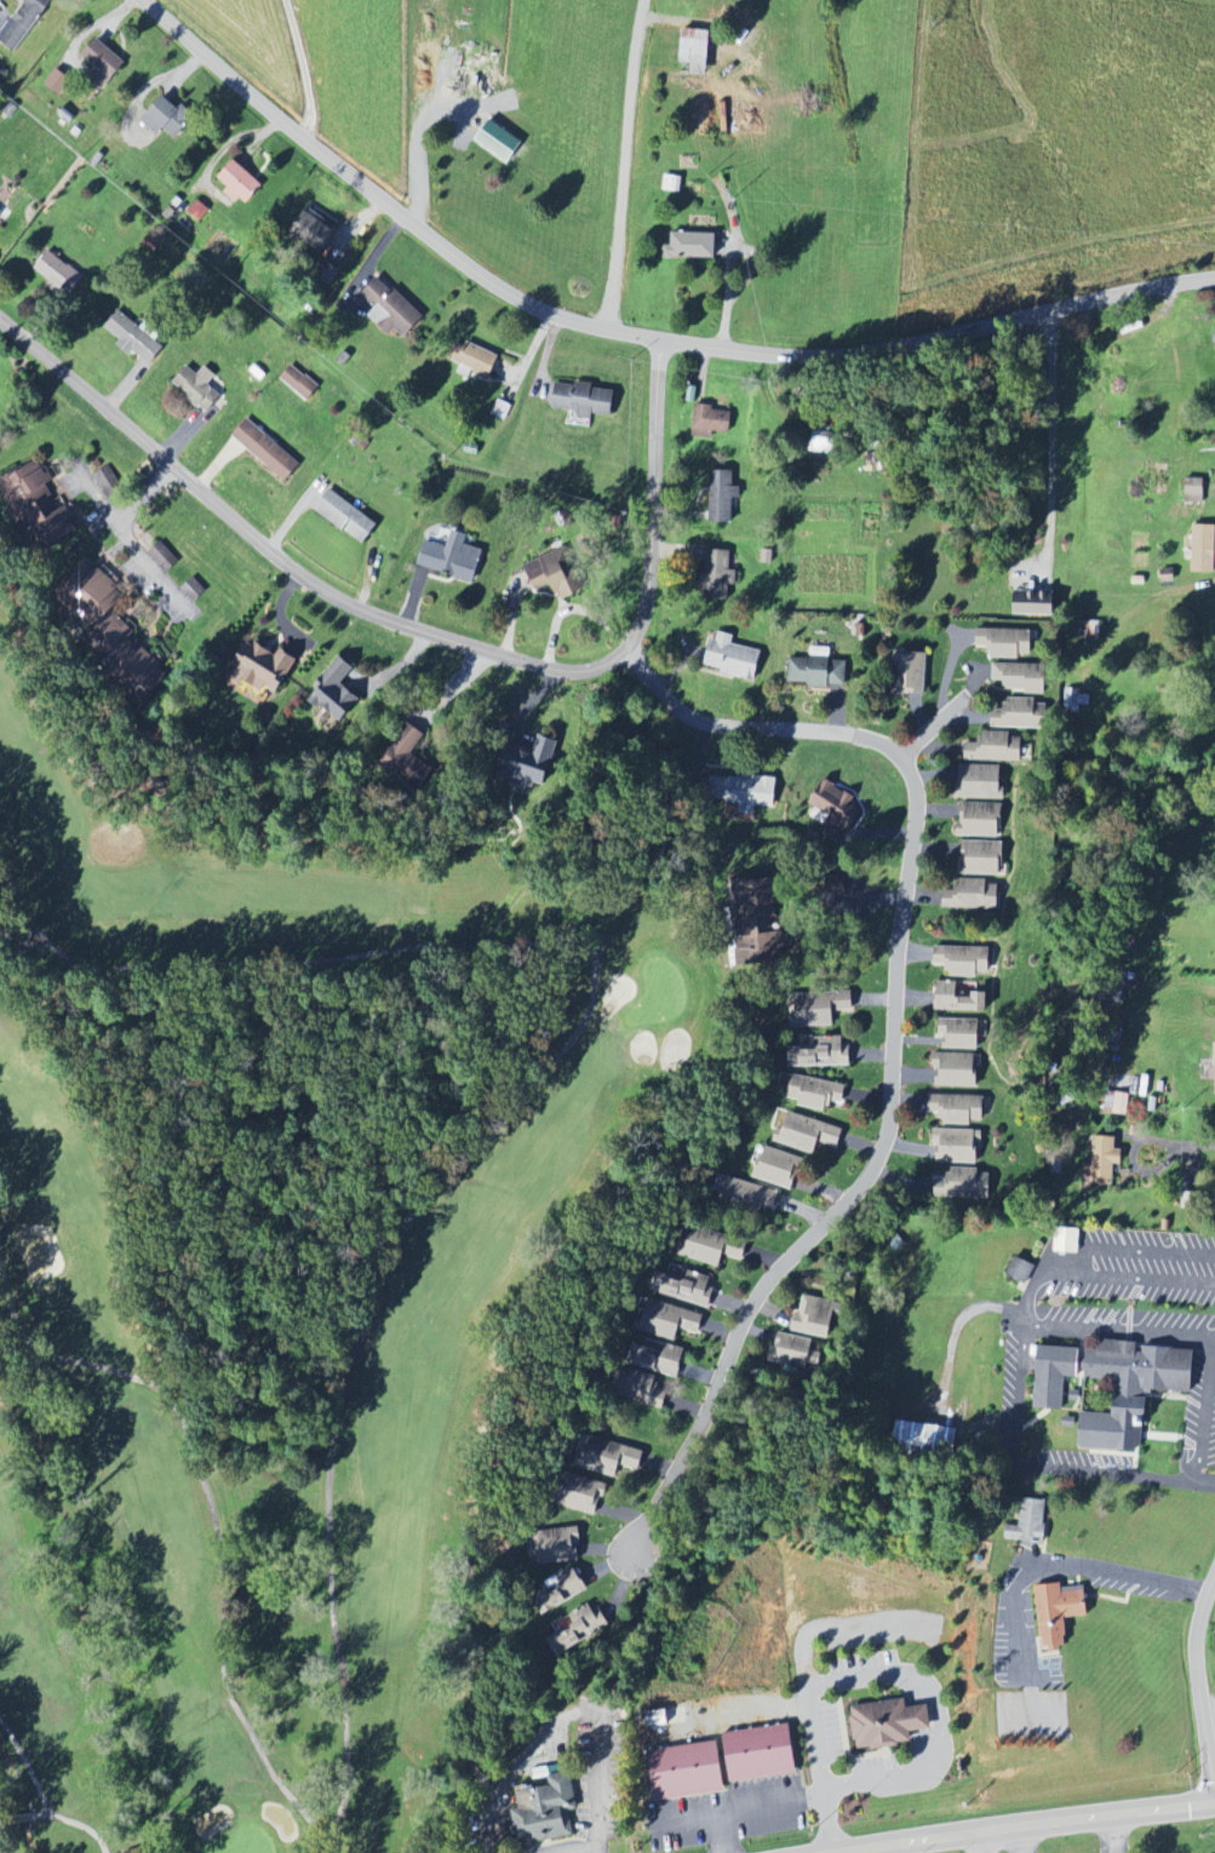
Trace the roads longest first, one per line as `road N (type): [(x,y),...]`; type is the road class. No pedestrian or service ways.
road 1 (tertiary): [(1214,279),(854,356),(780,355),(603,328),(555,314),(480,272),(355,179),(145,0)]
road 2 (residential): [(621,652),(681,715),(701,724),(875,741),(909,771),(913,803),(877,1152),(850,1195),(740,1319),(632,1550)]
road 3 (residential): [(658,339),(642,620),(604,665),(575,672),(367,614),(322,591),(0,324)]
road 4 (residential): [(603,328),(641,0)]
road 5 (primary): [(897,1852),(1214,1806)]
road 6 (tertiary): [(1213,1806),(1194,1636),(1214,1571)]
road 7 (residential): [(1204,1593),(1021,1555)]

